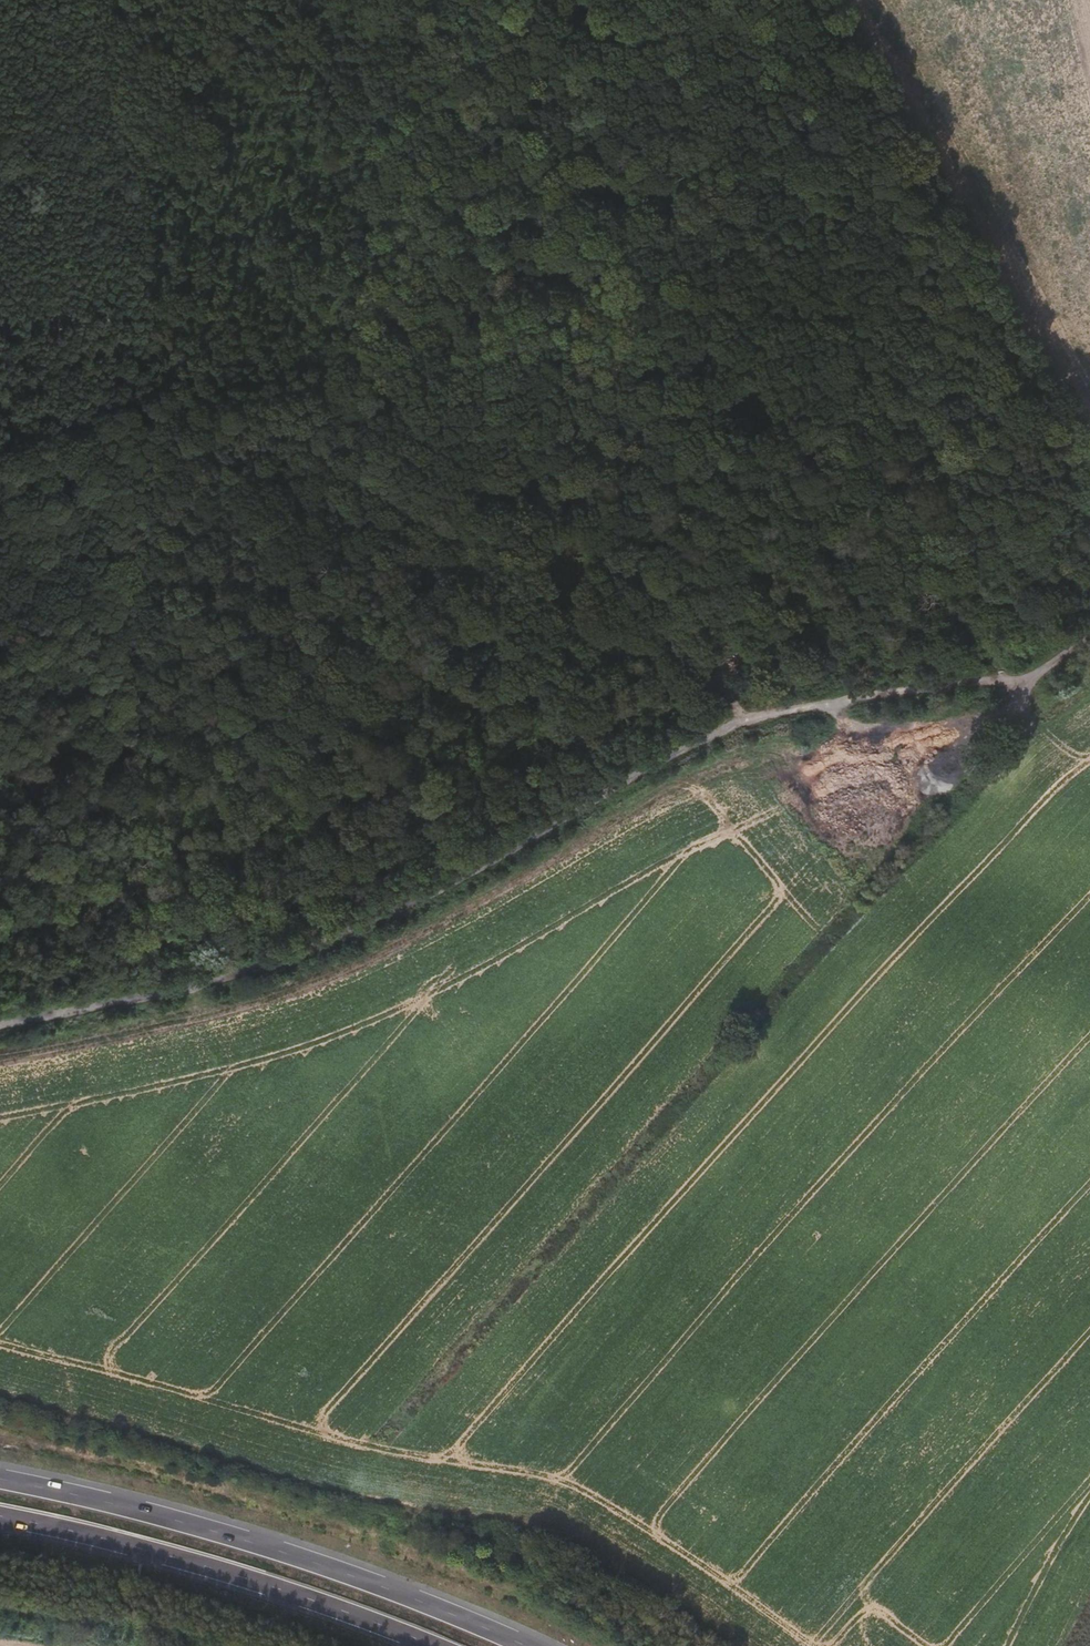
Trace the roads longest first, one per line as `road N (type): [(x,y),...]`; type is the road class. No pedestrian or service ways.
road 1 (track): [(1089,643),(1032,674),(867,697),(726,728),(422,899),(317,947),(237,974),(0,1027)]
road 2 (track): [(0,458),(168,404),(316,401),(332,391),(347,372),(435,0)]
road 3 (trunk): [(526,1645),(288,1554),(0,1479)]
road 4 (trunk): [(0,1515),(141,1547),(434,1645)]

